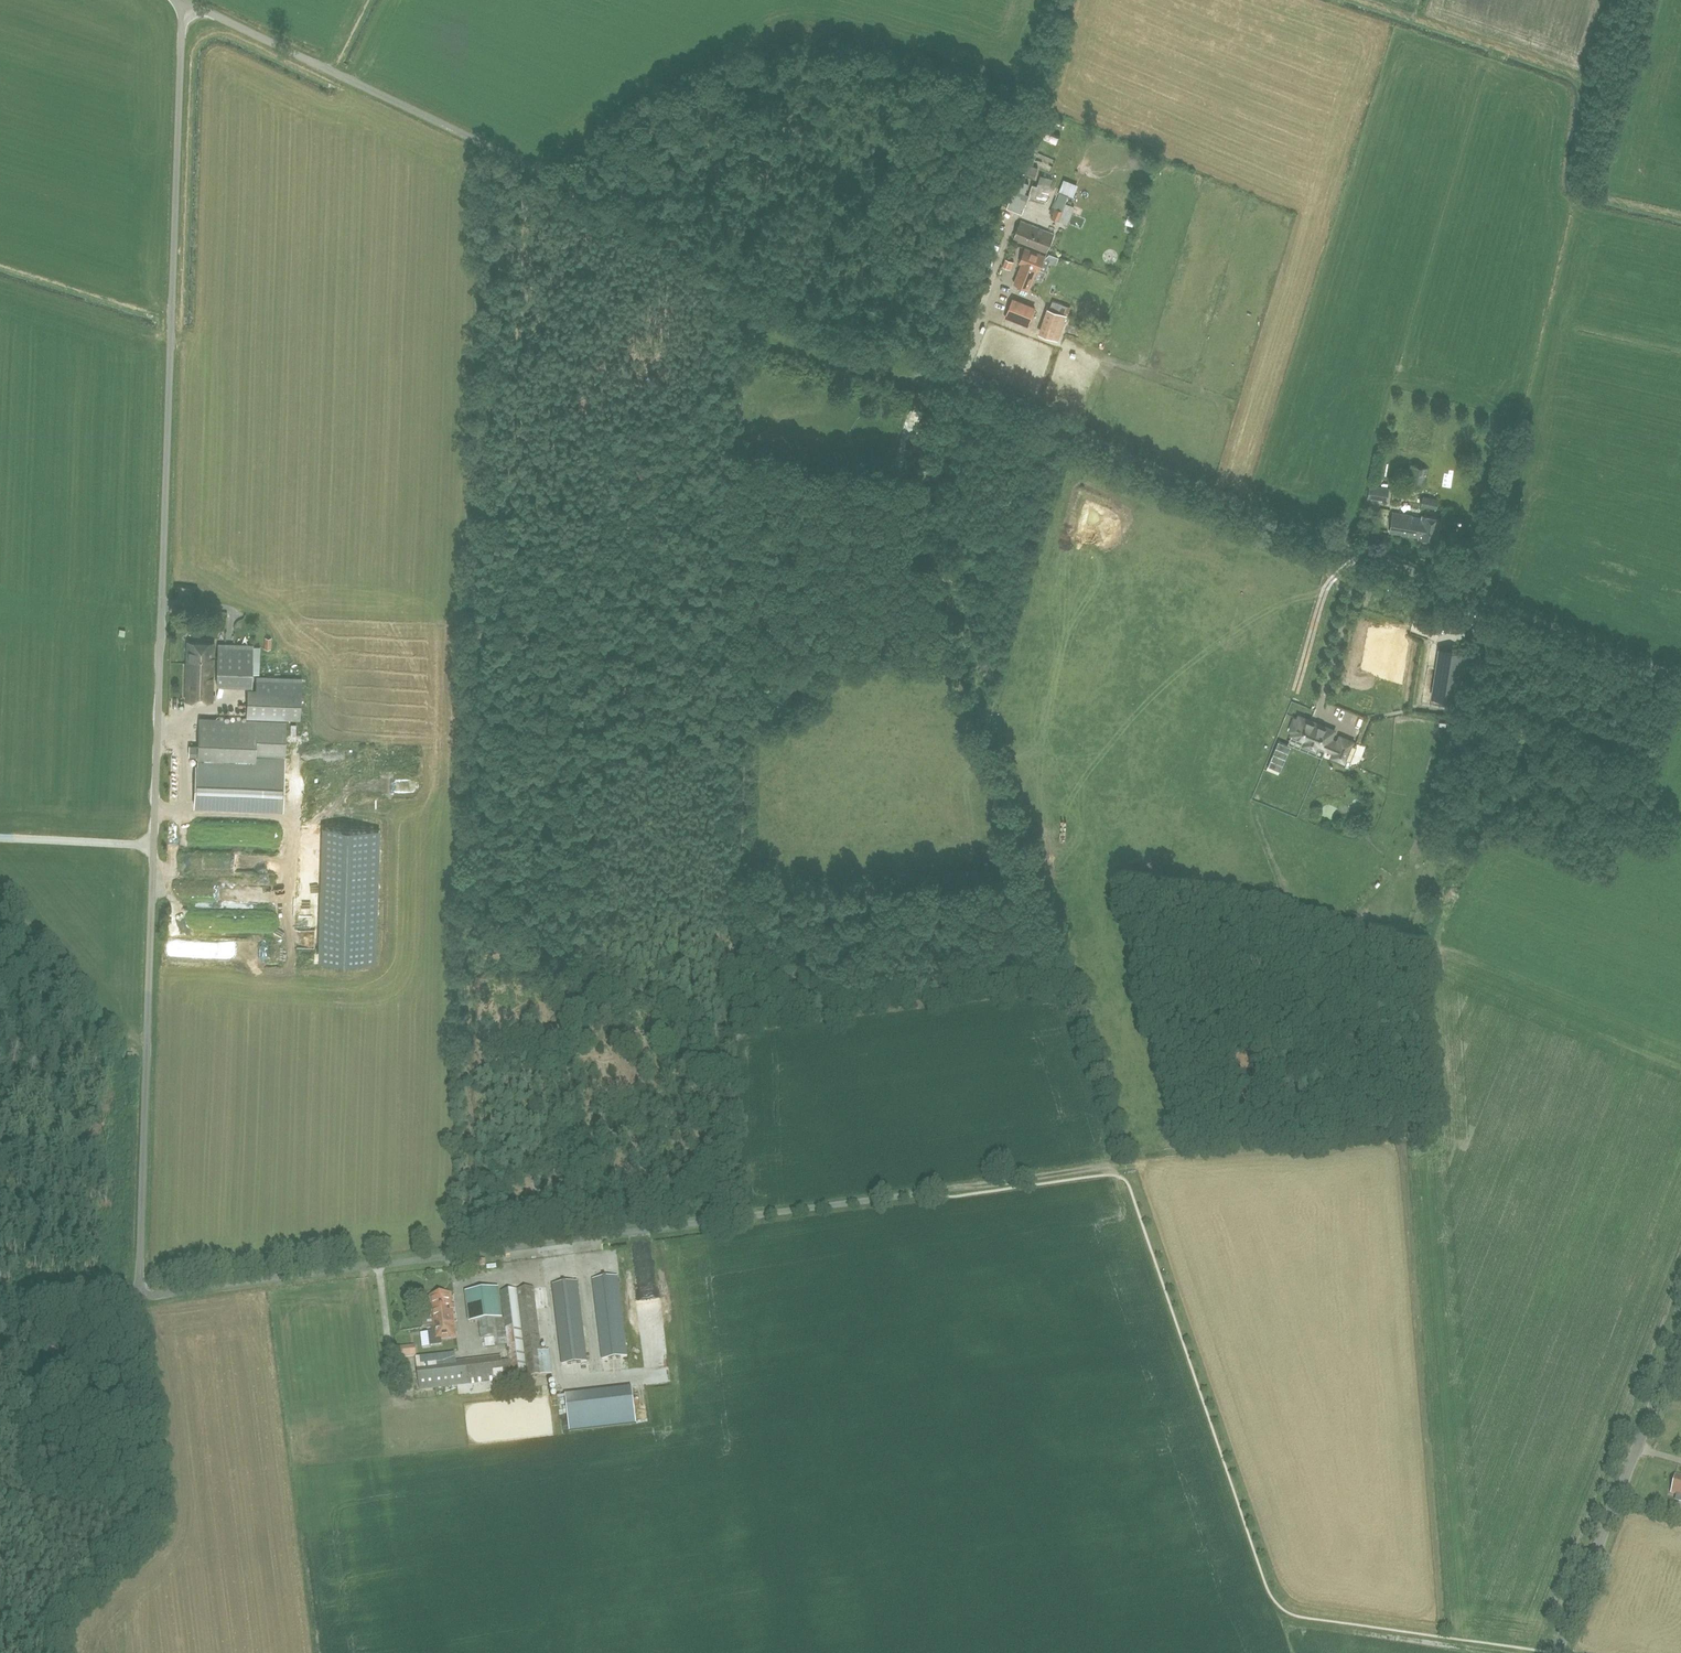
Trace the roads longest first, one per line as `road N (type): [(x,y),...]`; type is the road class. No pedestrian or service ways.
road 1 (unclassified): [(1680,680),(1118,454),(186,2)]
road 2 (unclassified): [(139,1297),(186,2)]
road 3 (track): [(728,260),(726,1219)]
road 4 (unclassified): [(139,1297),(936,1191)]
road 5 (unclassified): [(1556,1652),(1680,1337)]
road 6 (track): [(1491,1652),(1281,1623)]
road 7 (track): [(936,1191),(1093,1167),(1124,1179)]
road 8 (track): [(152,845),(0,838)]
road 9 (unclassified): [(0,1314),(139,1297)]

